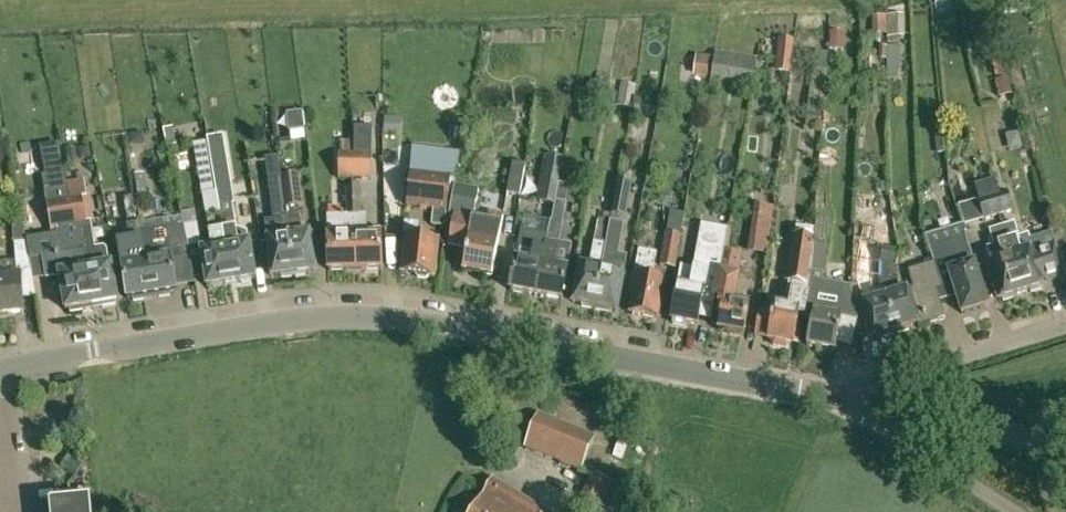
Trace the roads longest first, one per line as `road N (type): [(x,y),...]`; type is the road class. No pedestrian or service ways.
road 1 (residential): [(847,403),(395,318),(320,319),(0,372)]
road 2 (unclassified): [(847,403),(1065,328)]
road 3 (unclassified): [(1065,443),(847,403)]
road 4 (unclassified): [(1019,511),(847,403)]

